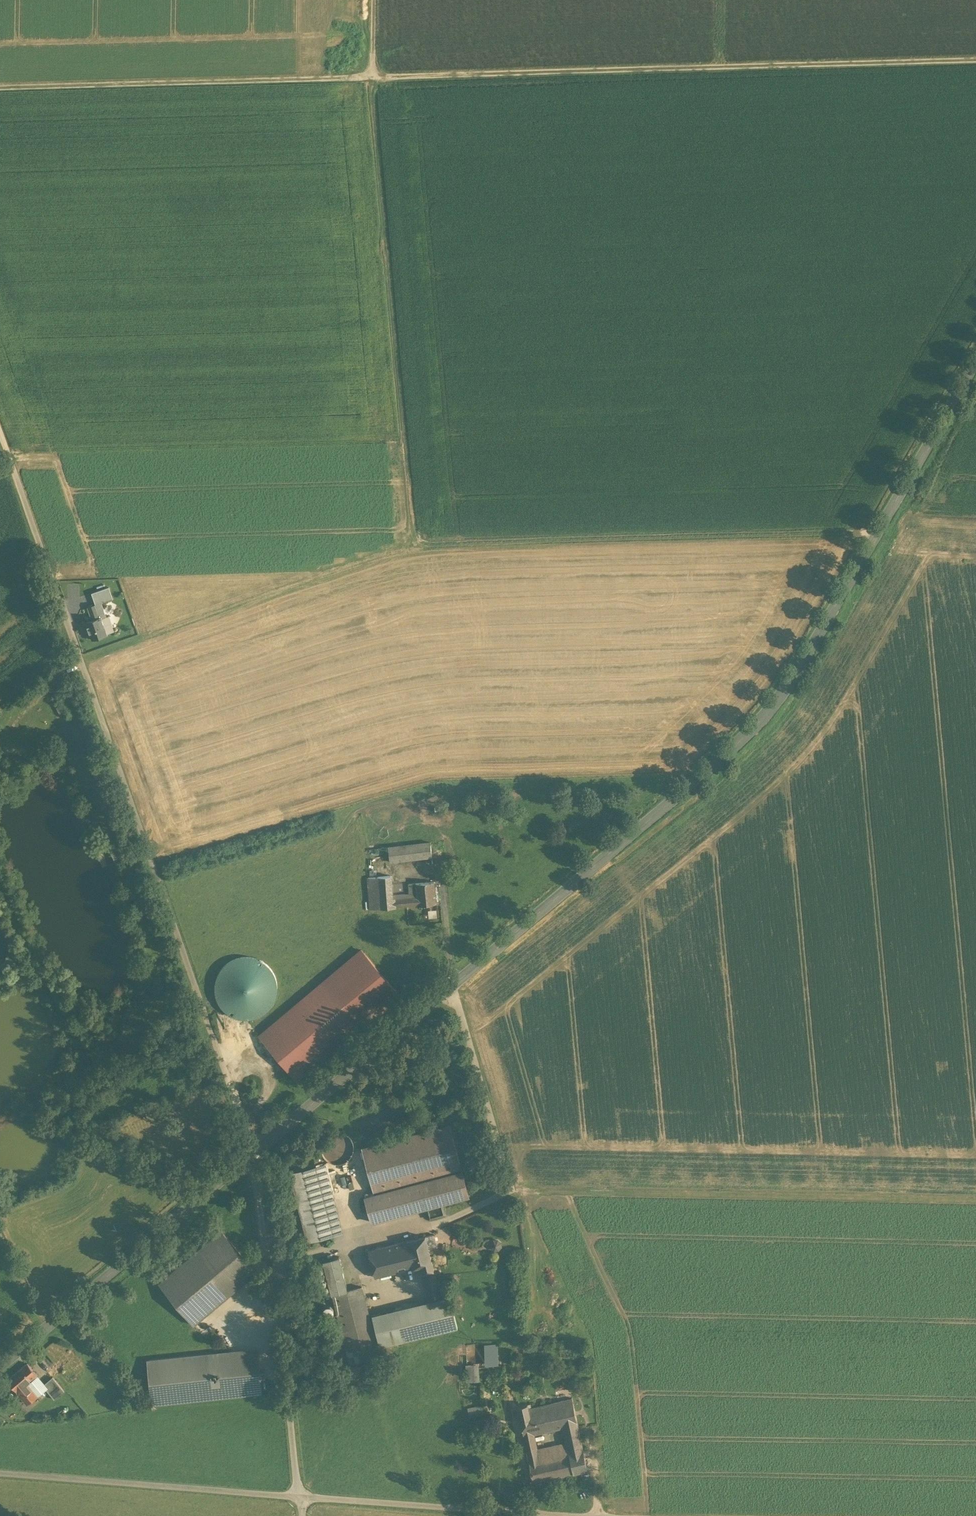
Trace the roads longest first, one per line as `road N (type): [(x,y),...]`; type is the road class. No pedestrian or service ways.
road 1 (secondary): [(975,366),(842,600),(757,726),(256,1152)]
road 2 (track): [(975,59),(0,87)]
road 3 (track): [(81,657),(415,547),(881,534)]
road 4 (unclassified): [(256,1152),(0,429)]
road 5 (track): [(415,547),(374,0)]
road 6 (unclassified): [(301,1497),(256,1152)]
road 7 (secondary): [(256,1152),(0,1371)]
road 8 (unclassified): [(301,1497),(0,1472)]
road 9 (unclassified): [(591,1515),(301,1497)]

